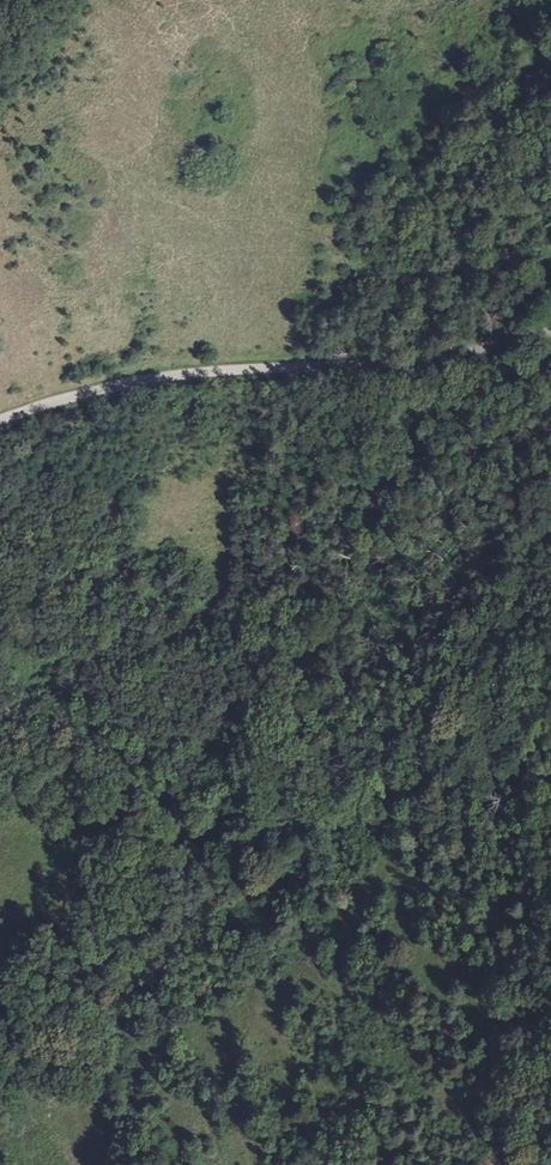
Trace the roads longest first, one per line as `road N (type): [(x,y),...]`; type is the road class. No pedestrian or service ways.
road 1 (tertiary): [(550,332),(418,365),(148,379),(0,420)]

